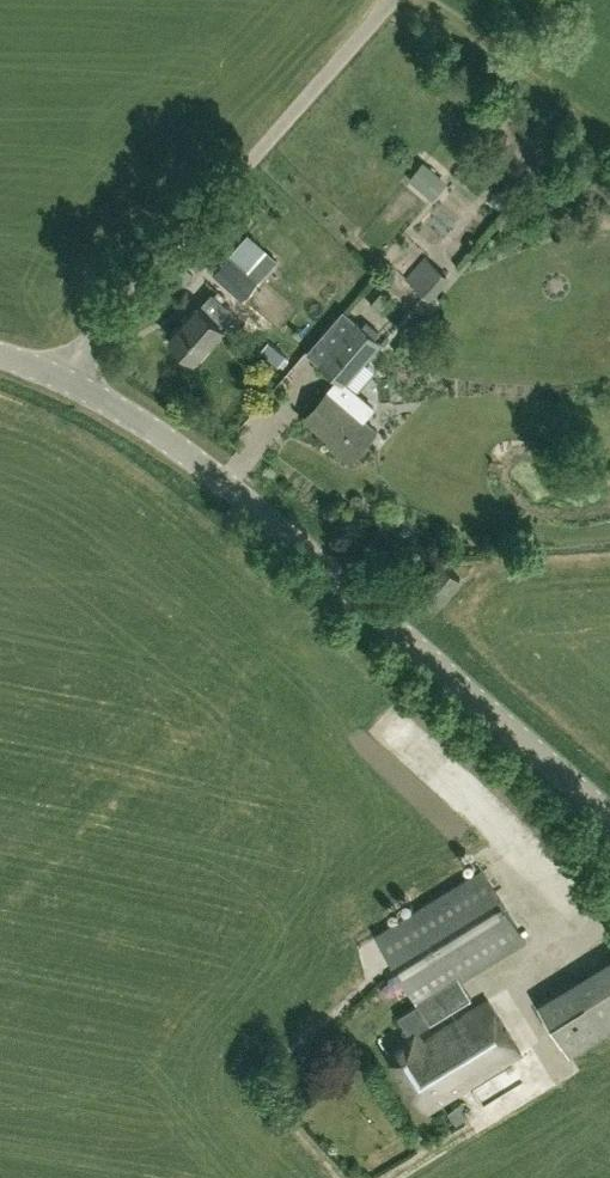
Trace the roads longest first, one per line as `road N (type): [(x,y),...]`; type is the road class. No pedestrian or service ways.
road 1 (tertiary): [(0,347),(69,371),(229,470),(609,807)]

